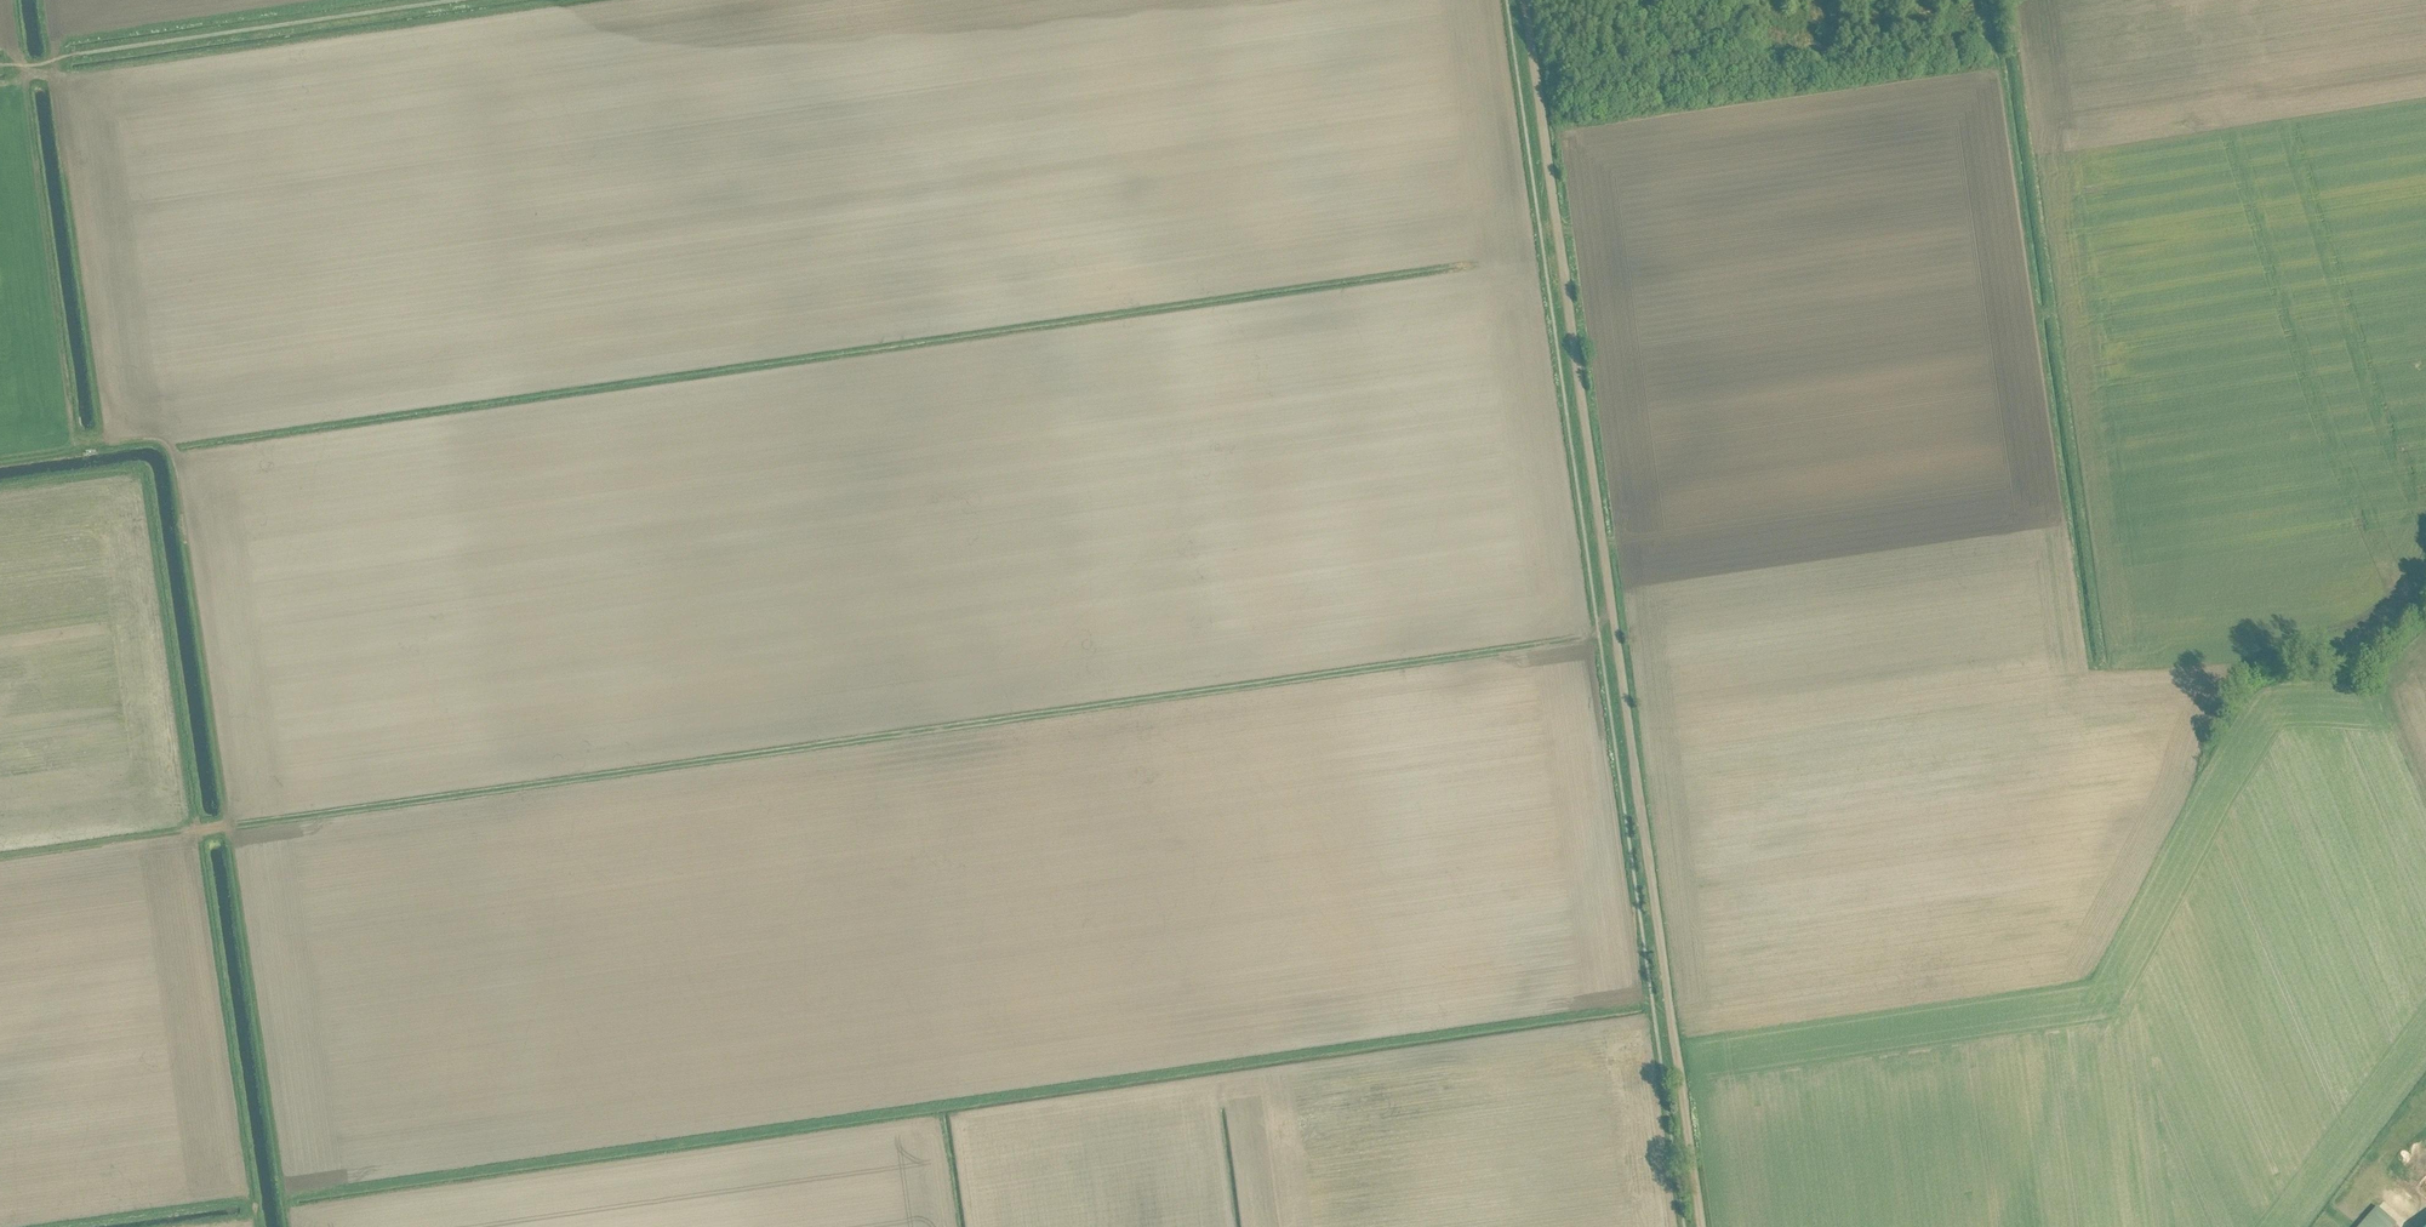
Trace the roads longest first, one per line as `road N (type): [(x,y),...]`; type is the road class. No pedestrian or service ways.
road 1 (track): [(1525,0),(1701,1226)]

